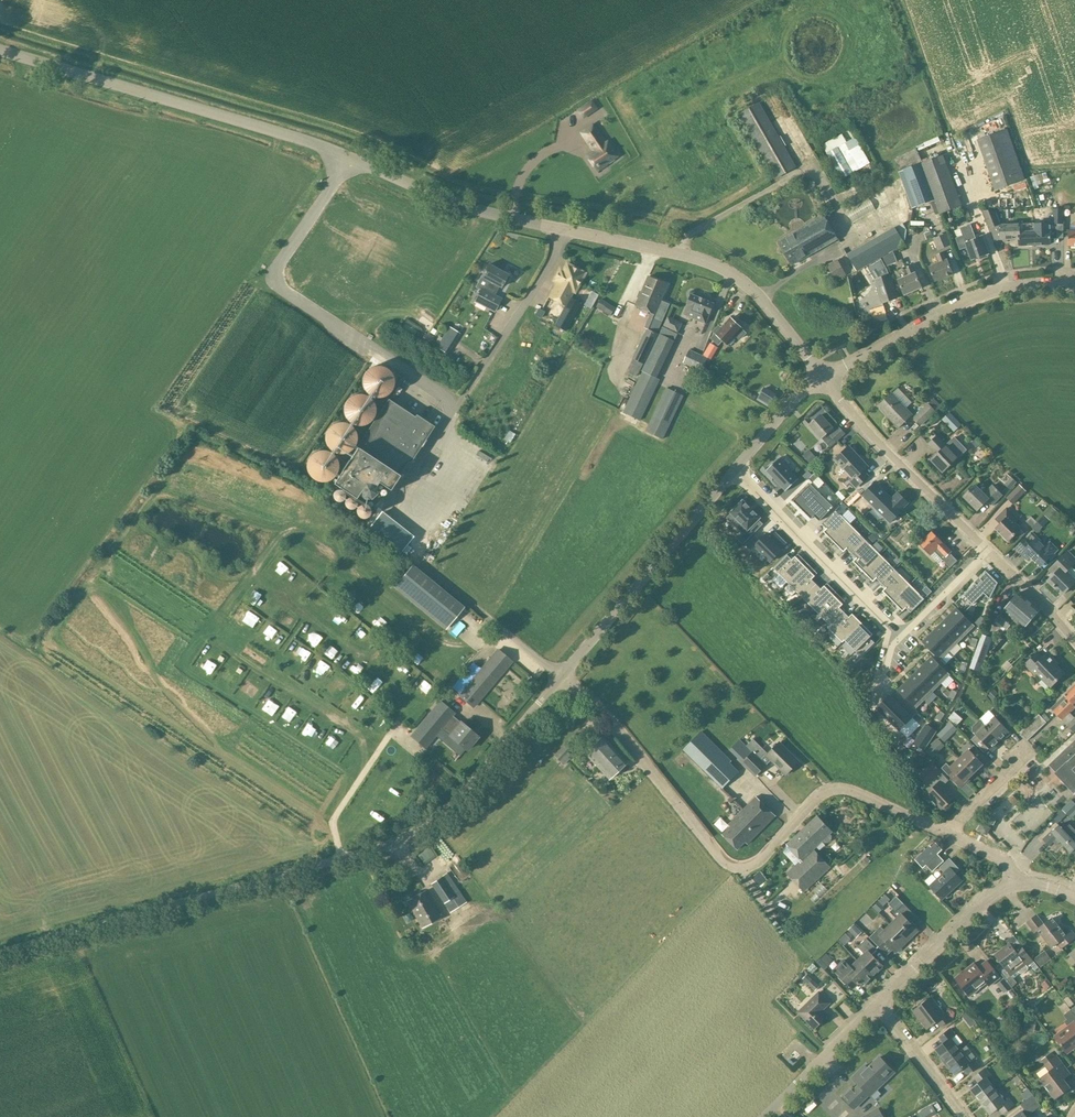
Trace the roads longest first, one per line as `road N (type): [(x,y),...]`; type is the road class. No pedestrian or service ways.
road 1 (unclassified): [(0,950),(418,833),(450,811),(560,676)]
road 2 (residential): [(946,834),(856,793),(828,792),(763,861),(734,866),(560,676)]
road 3 (unclassified): [(0,50),(292,137),(465,208)]
road 4 (residential): [(822,377),(746,285),(722,269),(562,230)]
road 5 (residential): [(1074,285),(992,291),(822,377)]
road 6 (residential): [(560,676),(736,469)]
road 7 (residential): [(988,551),(822,377)]
road 8 (residential): [(902,636),(736,469)]
road 9 (residential): [(458,406),(548,265),(562,230)]
road 10 (residential): [(878,1003),(986,899),(1014,887)]
road 11 (residential): [(965,1116),(878,1003)]
road 12 (residential): [(736,469),(822,377)]
road 13 (residential): [(1074,642),(988,551)]
road 14 (residential): [(902,636),(988,551)]

